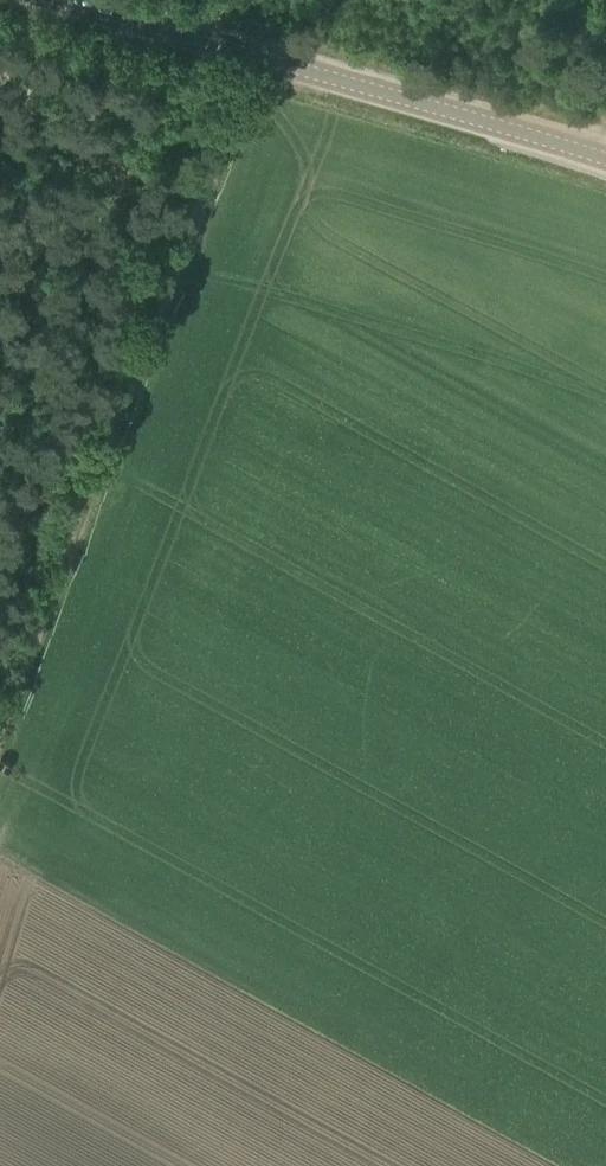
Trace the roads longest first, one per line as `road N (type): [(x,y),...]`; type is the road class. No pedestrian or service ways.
road 1 (tertiary): [(605,158),(51,0)]

